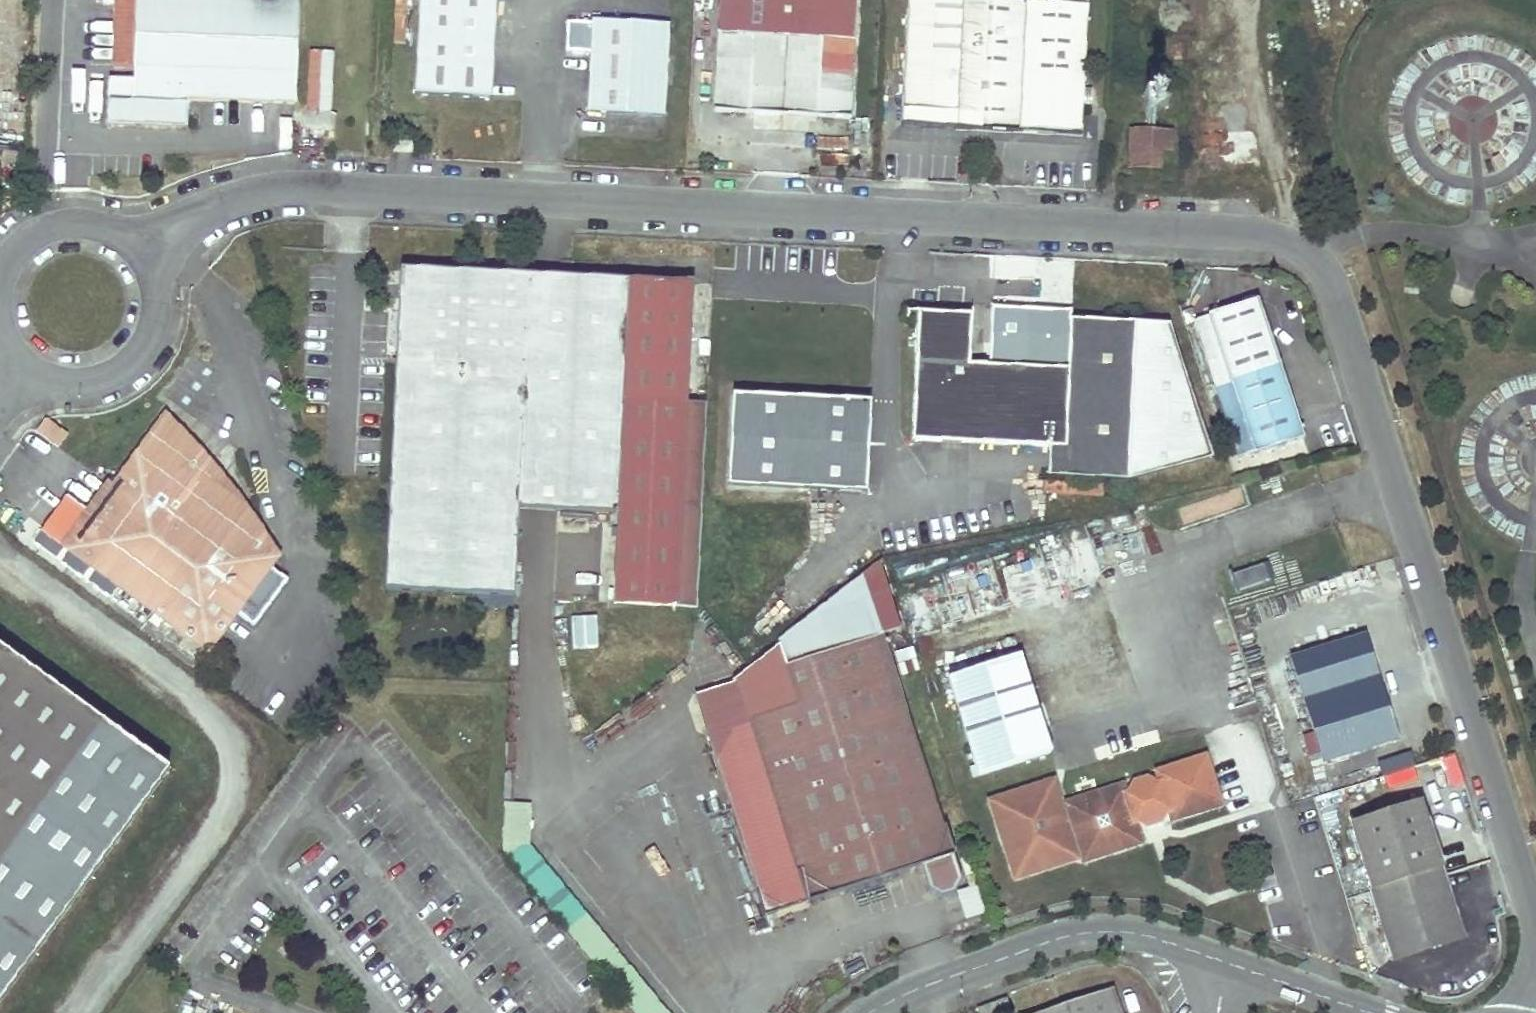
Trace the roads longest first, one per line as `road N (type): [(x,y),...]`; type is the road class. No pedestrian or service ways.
road 1 (unclassified): [(1314,258),(1292,244),(1243,234),(373,191),(275,190),(183,222),(139,250)]
road 2 (unclassified): [(1314,258),(1335,301),(1535,926)]
road 3 (unclassified): [(868,1012),(1086,931),(1149,935),(1228,963)]
road 4 (track): [(1243,0),(1292,244)]
road 5 (unclassified): [(26,369),(76,384),(125,367),(154,324),(157,298),(139,250)]
road 6 (unclassified): [(139,250),(118,231),(63,219),(36,228),(0,265)]
road 7 (unclassified): [(1228,963),(1370,1012)]

